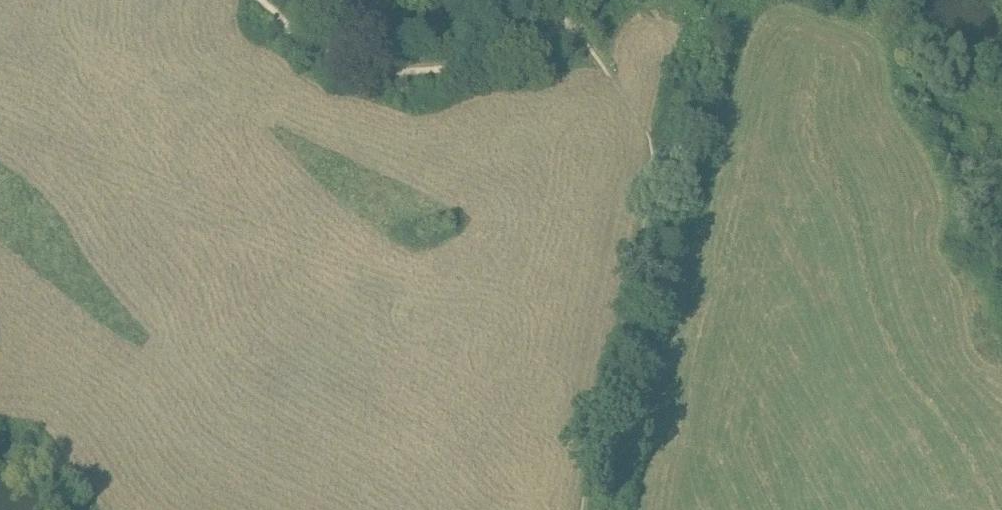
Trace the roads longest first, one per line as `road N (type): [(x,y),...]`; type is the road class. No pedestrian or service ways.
road 1 (track): [(575,28),(641,119),(655,161),(581,509)]

